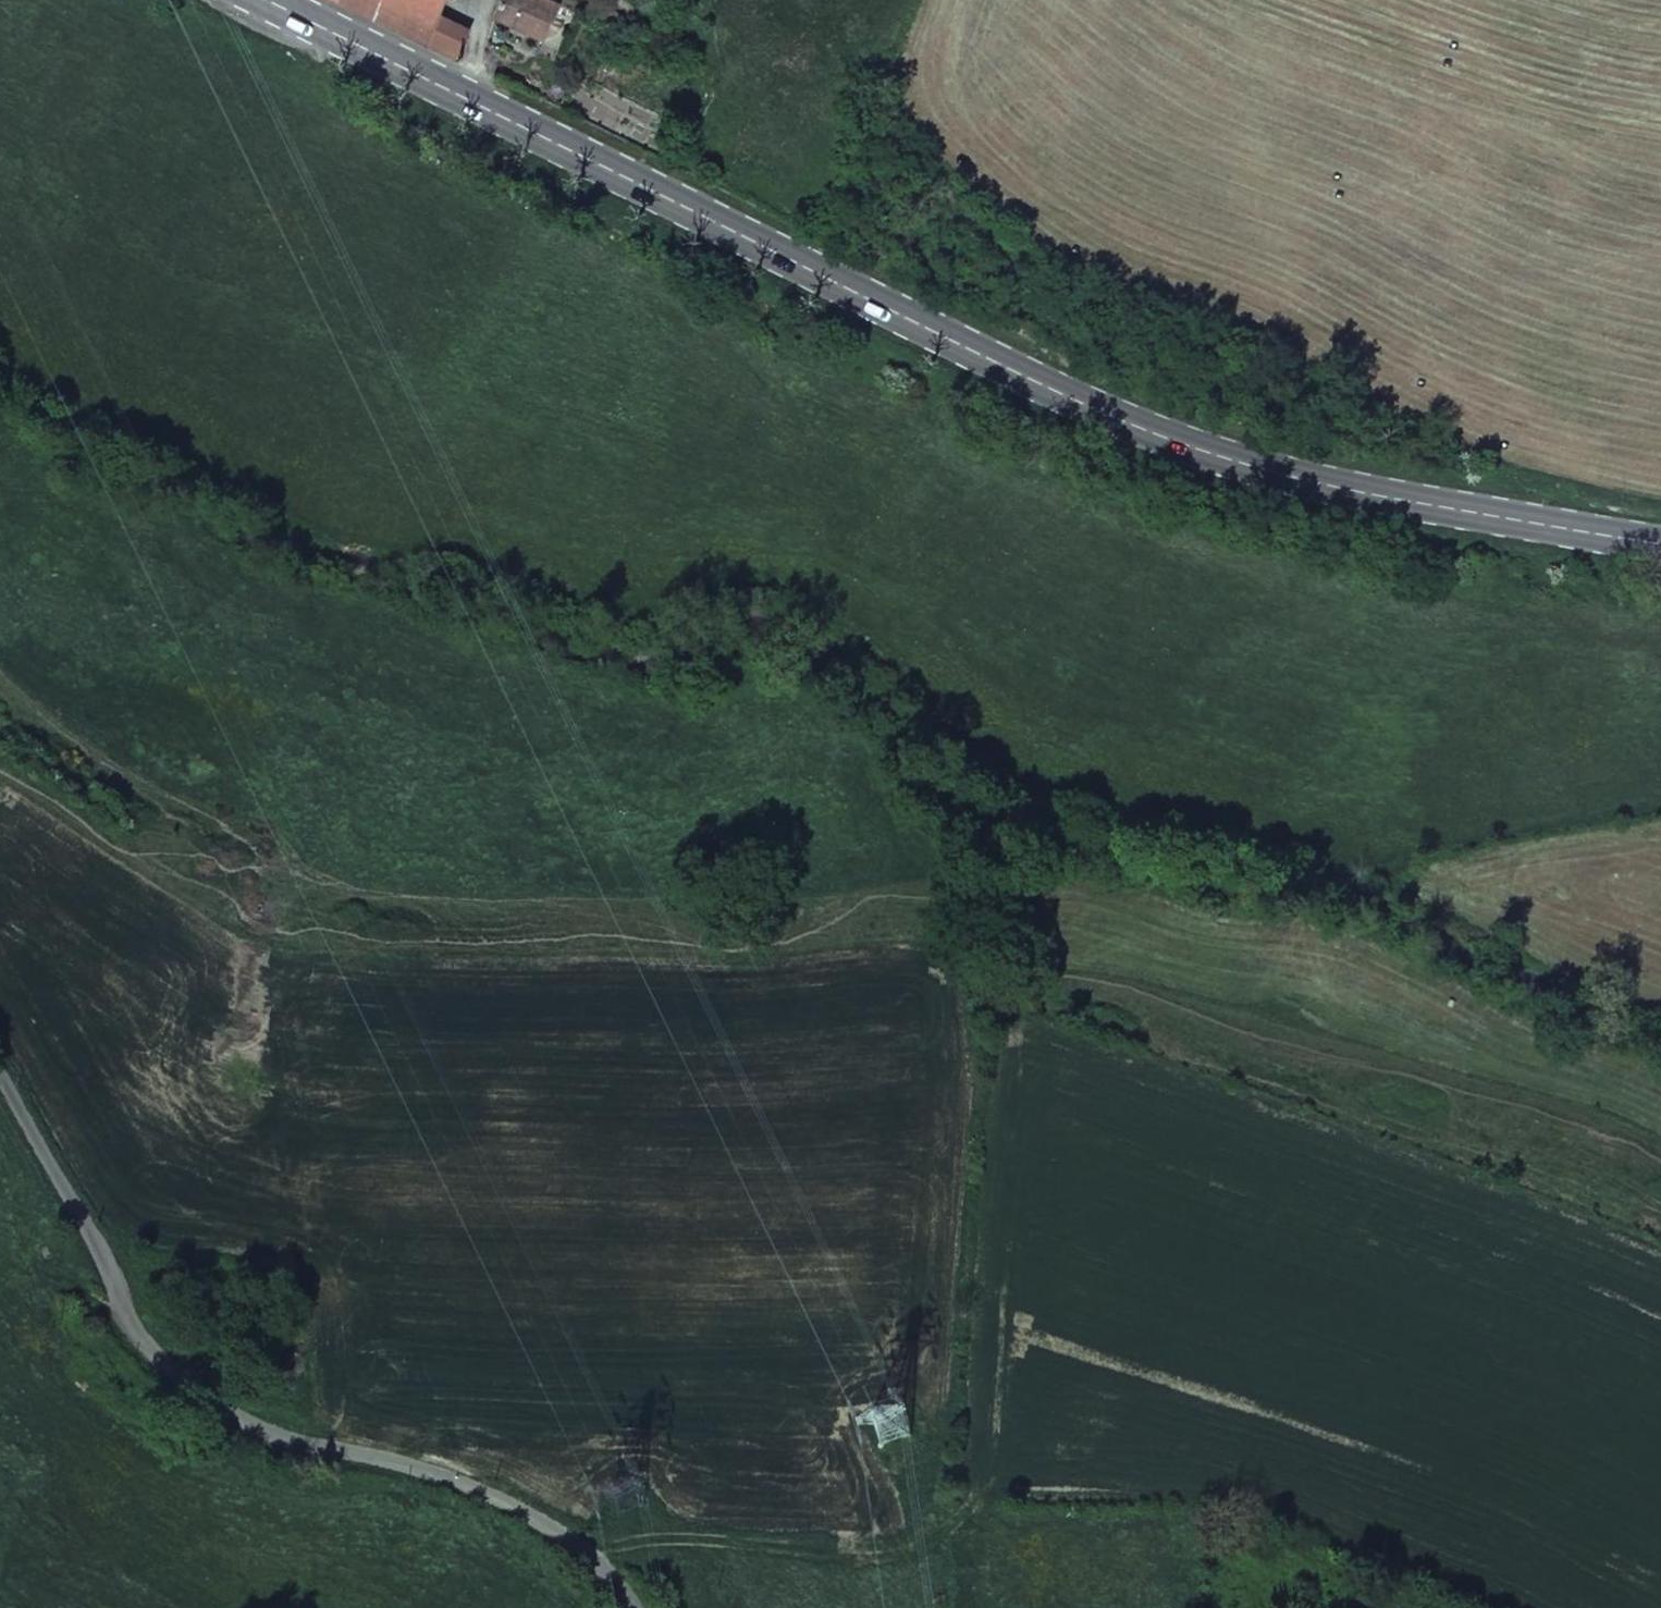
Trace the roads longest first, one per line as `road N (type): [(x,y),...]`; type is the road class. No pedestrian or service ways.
road 1 (primary): [(261,0),(1070,397),(1215,453),(1374,496),(1660,543)]
road 2 (residential): [(0,1091),(137,1322),(197,1398),(244,1434),(436,1480),(585,1541),(625,1607)]

